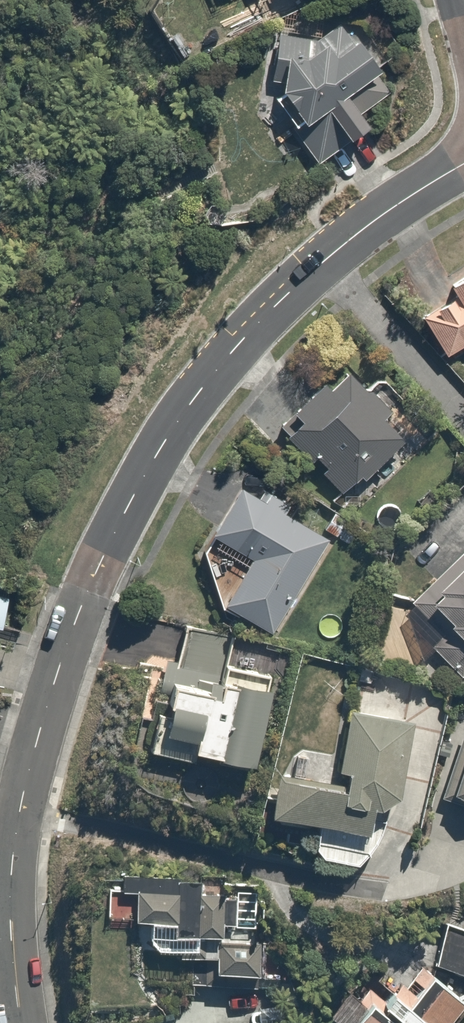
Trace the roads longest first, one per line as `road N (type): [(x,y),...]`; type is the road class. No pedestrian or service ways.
road 1 (tertiary): [(463,166),(364,231),(254,325),(162,439),(118,512),(71,630)]
road 2 (tertiary): [(22,1022),(13,957),(16,818),(71,630)]

